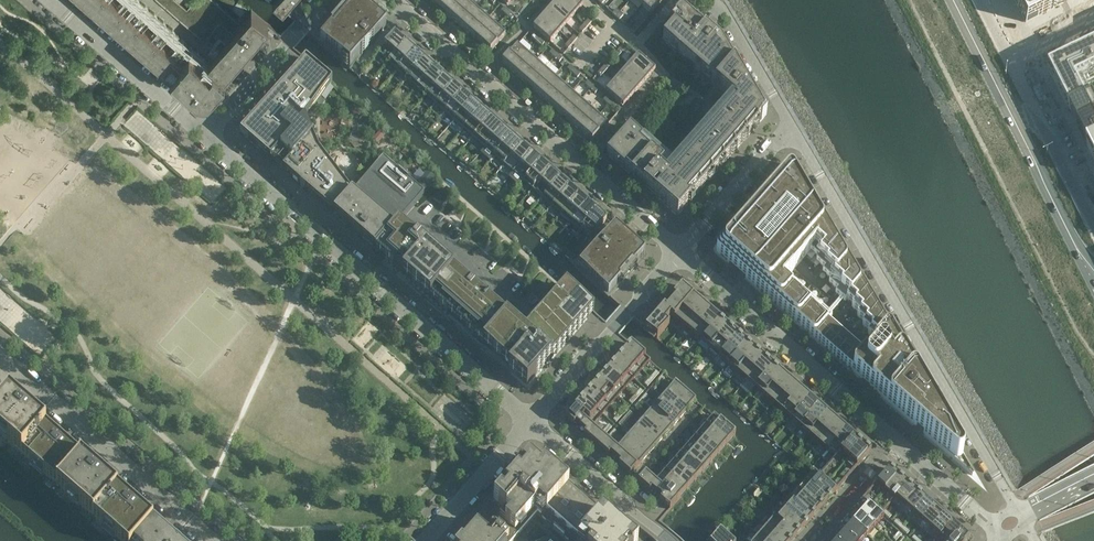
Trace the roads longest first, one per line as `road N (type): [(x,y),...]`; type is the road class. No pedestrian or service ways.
road 1 (residential): [(790,124),(1023,521)]
road 2 (residential): [(1005,535),(679,252)]
road 3 (residential): [(529,421),(206,136)]
road 4 (residential): [(679,252),(391,0)]
road 5 (residential): [(212,540),(6,362)]
road 6 (secondary): [(1068,233),(952,0)]
road 7 (residential): [(529,421),(679,252)]
road 8 (residential): [(206,136),(49,0)]
road 9 (residential): [(1093,227),(1009,64)]
road 10 (residential): [(667,540),(529,421)]
road 11 (residential): [(206,136),(325,0)]
road 12 (residential): [(679,252),(790,124)]
road 13 (residential): [(424,540),(529,421)]
road 14 (residential): [(707,0),(731,20),(790,124)]

